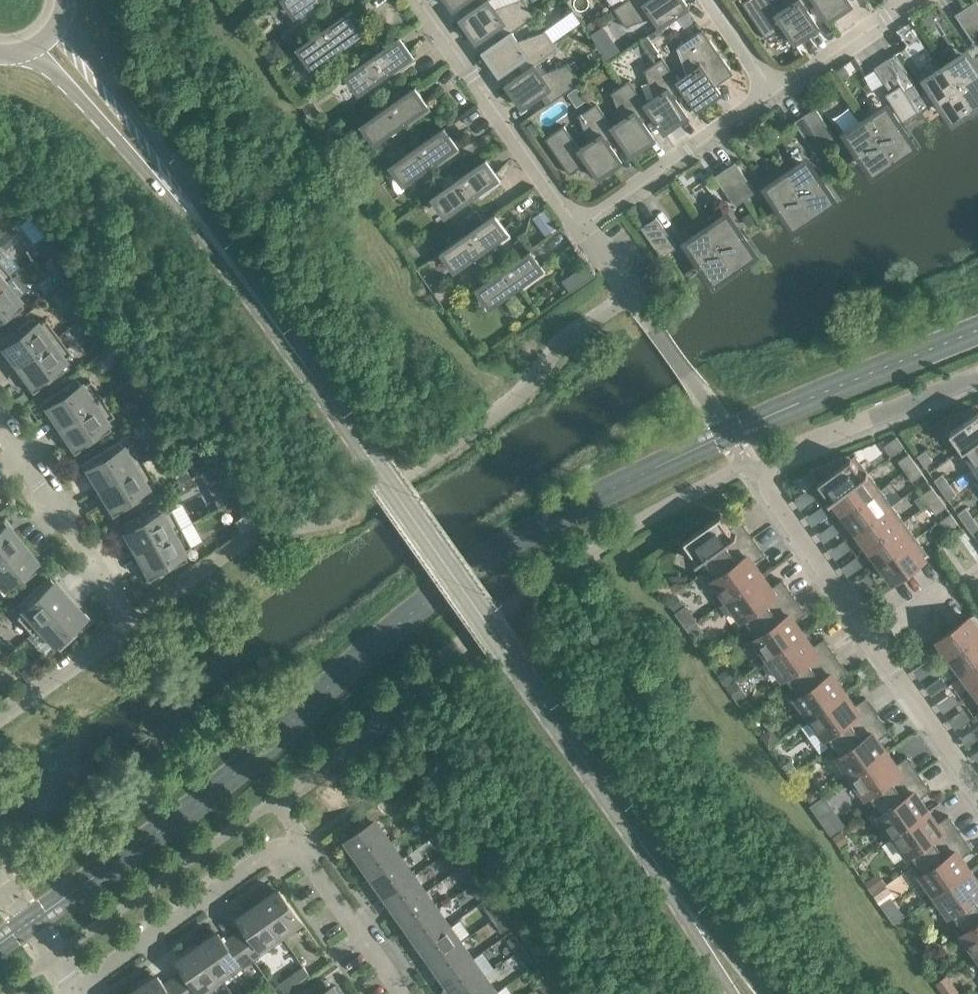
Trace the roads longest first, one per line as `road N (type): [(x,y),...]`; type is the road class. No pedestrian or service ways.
road 1 (secondary): [(682,903),(188,205)]
road 2 (residential): [(977,786),(768,480),(783,455),(977,378)]
road 3 (residential): [(0,719),(126,633),(128,624),(0,433)]
road 4 (residential): [(419,0),(582,227)]
road 5 (residential): [(76,991),(293,839)]
road 6 (residential): [(582,227),(775,99)]
road 7 (secondary): [(188,205),(165,159),(61,25)]
road 8 (secondary): [(32,52),(188,205)]
road 9 (residential): [(399,993),(293,839)]
road 10 (residential): [(775,99),(919,0)]
road 11 (residential): [(76,991),(0,881)]
road 12 (secondary): [(765,993),(682,903)]

